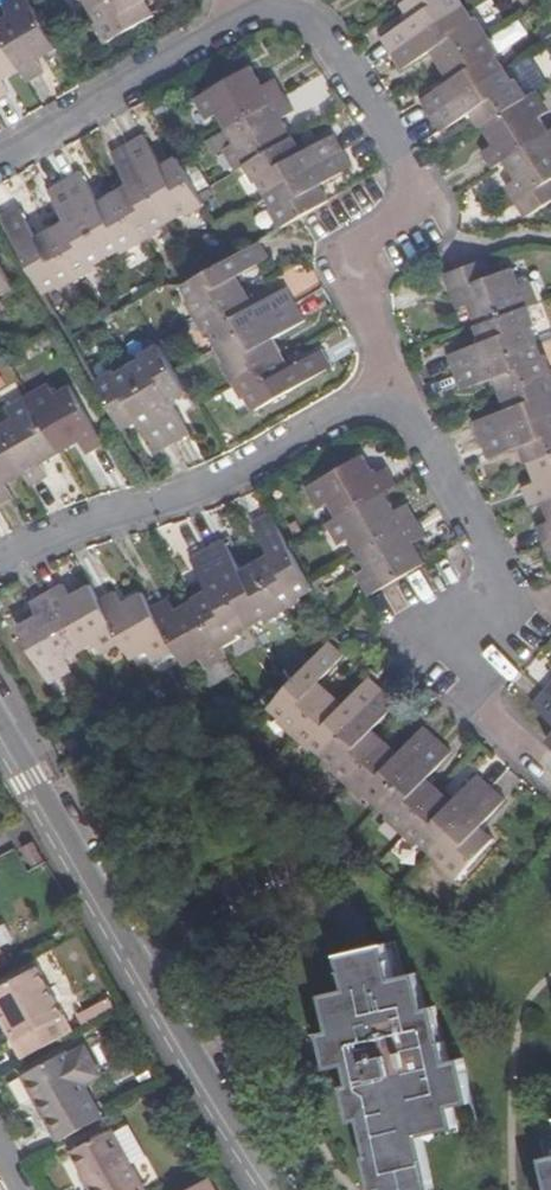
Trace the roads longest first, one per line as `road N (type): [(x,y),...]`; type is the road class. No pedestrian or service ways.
road 1 (tertiary): [(275,1189),(0,719)]
road 2 (residential): [(398,382),(345,256),(424,194),(312,25),(255,6)]
road 3 (residential): [(550,773),(475,701),(492,569),(398,382)]
road 4 (residential): [(398,382),(257,467),(114,512),(0,565)]
road 5 (residential): [(255,6),(0,161)]

